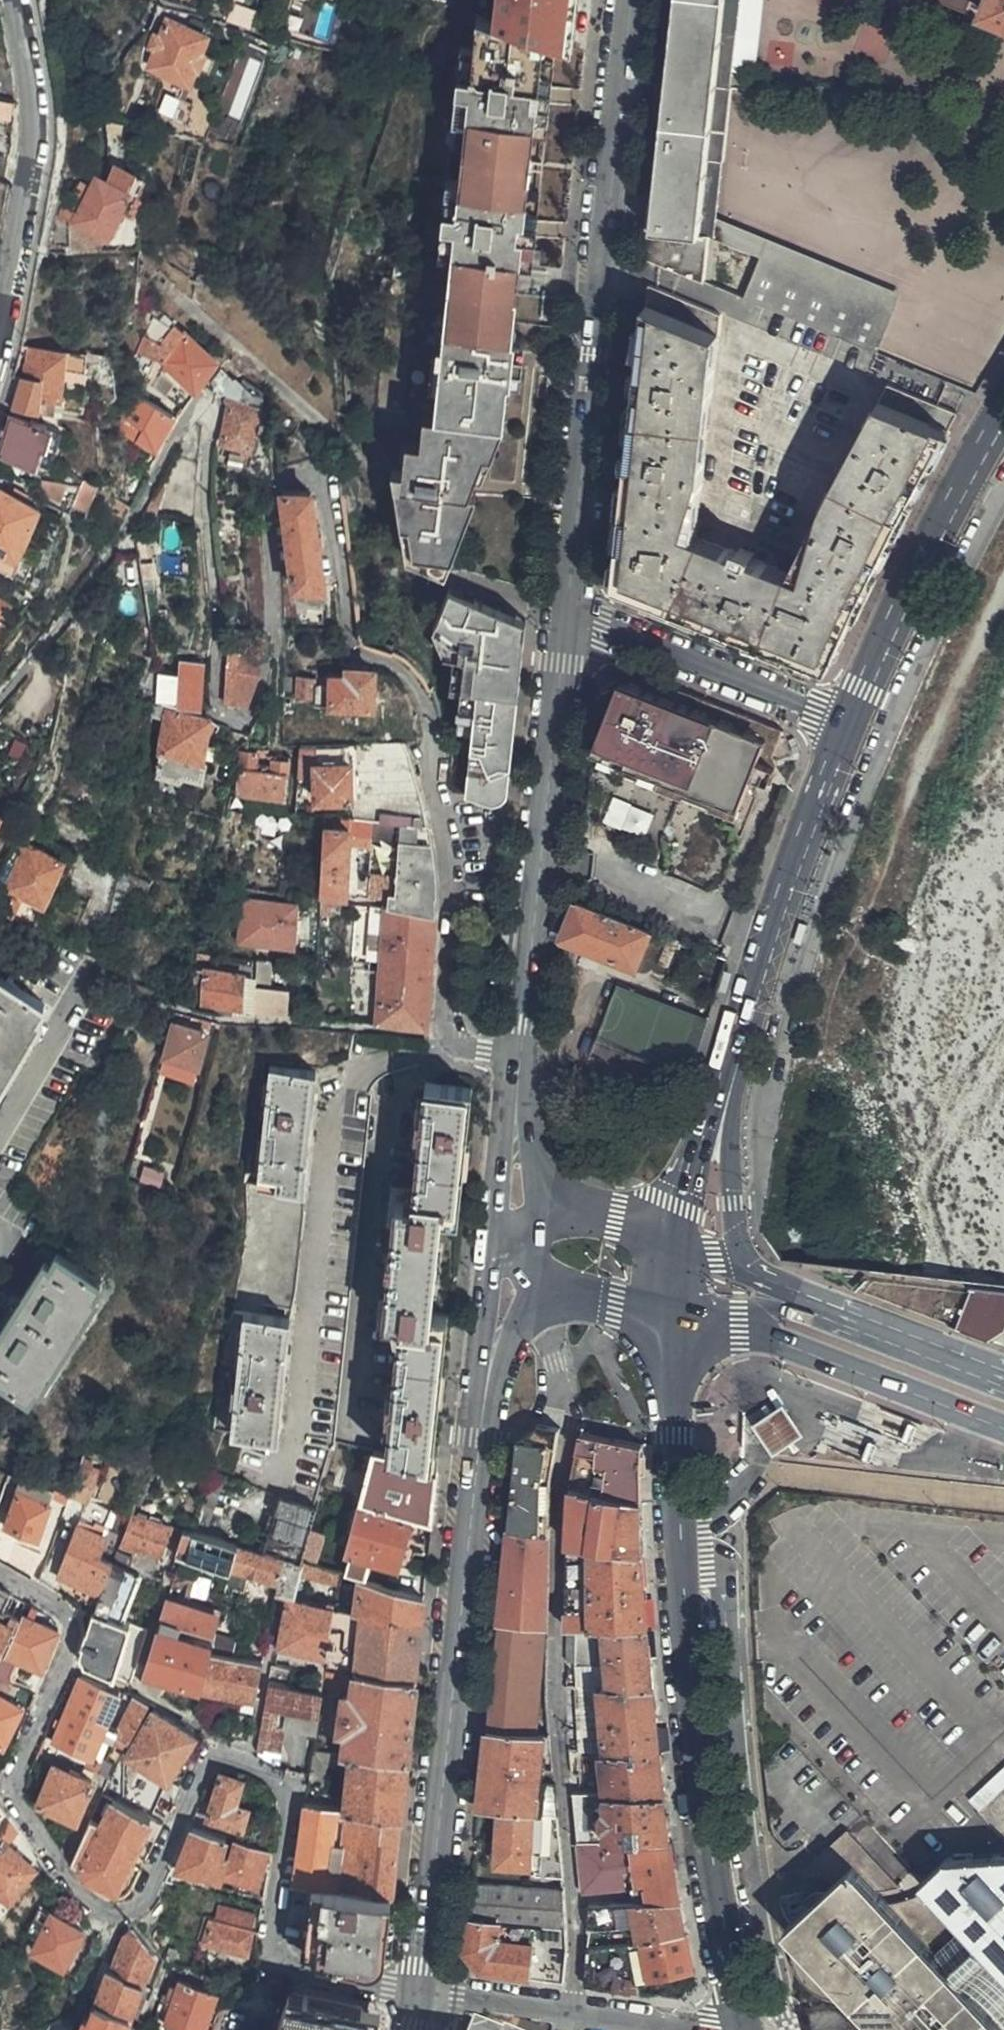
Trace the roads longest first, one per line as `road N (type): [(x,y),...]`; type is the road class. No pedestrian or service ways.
road 1 (residential): [(0,706),(97,583),(180,434),(206,408),(213,423),(207,523),(221,638),(218,714),(239,721),(252,715),(269,656),(266,495),(284,477),(319,480),(339,551),(351,651),(405,674),(430,724),(450,889),(446,1035),(457,1045),(521,1056)]
road 2 (residential): [(0,1578),(65,1615),(73,1636),(10,1787),(73,1891),(114,1913),(134,1906),(204,1764),(213,1754),(248,1762),(277,1779),(287,1799),(271,1948),(282,1965),(419,1993)]
road 3 (secondary): [(674,1371),(703,1812),(745,2029)]
road 4 (tertiary): [(567,619),(634,0)]
road 5 (tertiary): [(419,1993),(485,1401)]
road 6 (tertiary): [(521,1056),(567,619)]
road 7 (secondary): [(1003,413),(897,612),(848,725)]
road 8 (residential): [(0,344),(35,160),(16,0)]
road 9 (secondary): [(848,725),(739,1038)]
road 10 (residential): [(848,725),(567,619)]
road 11 (secondary): [(729,1321),(1003,1427)]
road 12 (residential): [(419,1993),(673,2029)]
road 13 (secondary): [(755,1273),(731,1201),(739,1038)]
road 14 (secondary): [(1003,1375),(793,1289)]
road 15 (secondary): [(739,1038),(683,1189),(674,1239)]
road 16 (residential): [(0,1132),(91,971)]
road 17 (tertiary): [(492,1254),(485,1401)]
road 18 (residential): [(538,1288),(673,1312)]
road 19 (residential): [(674,1239),(545,1216)]
road 20 (tertiary): [(485,1401),(538,1288)]

